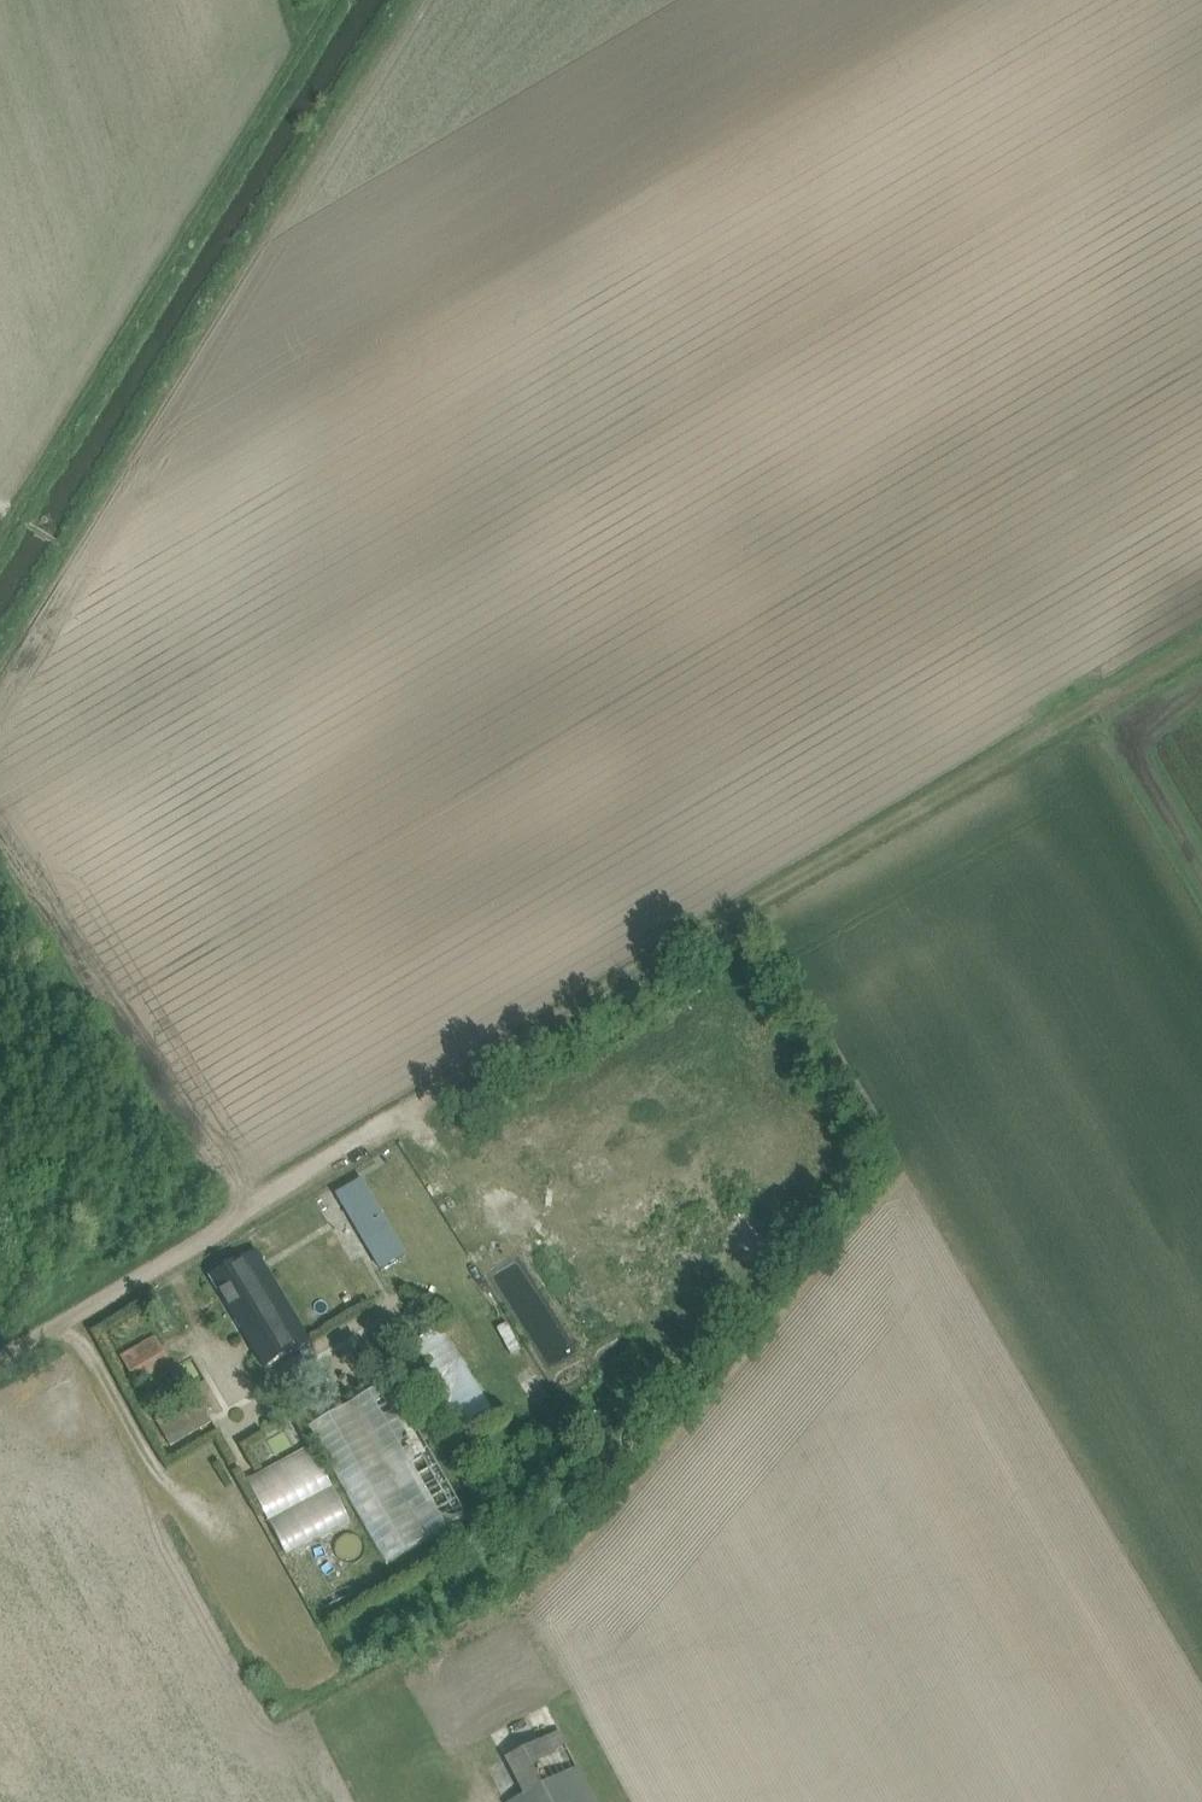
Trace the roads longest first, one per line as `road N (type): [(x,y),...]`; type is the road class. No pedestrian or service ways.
road 1 (track): [(0,1356),(1201,635)]
road 2 (track): [(298,0),(312,44),(0,555)]

